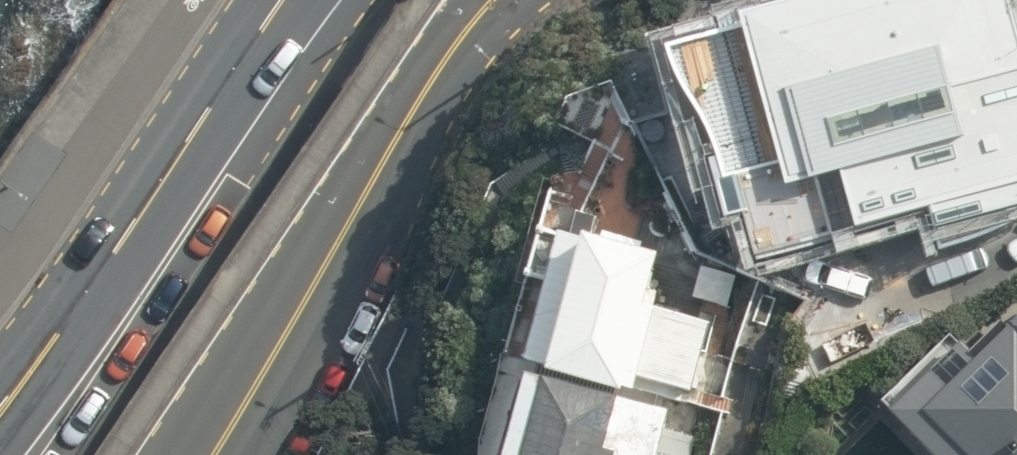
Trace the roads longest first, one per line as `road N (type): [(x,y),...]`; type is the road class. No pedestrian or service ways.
road 1 (tertiary): [(219,454),(425,98),(495,0)]
road 2 (secondary): [(0,403),(281,0)]

